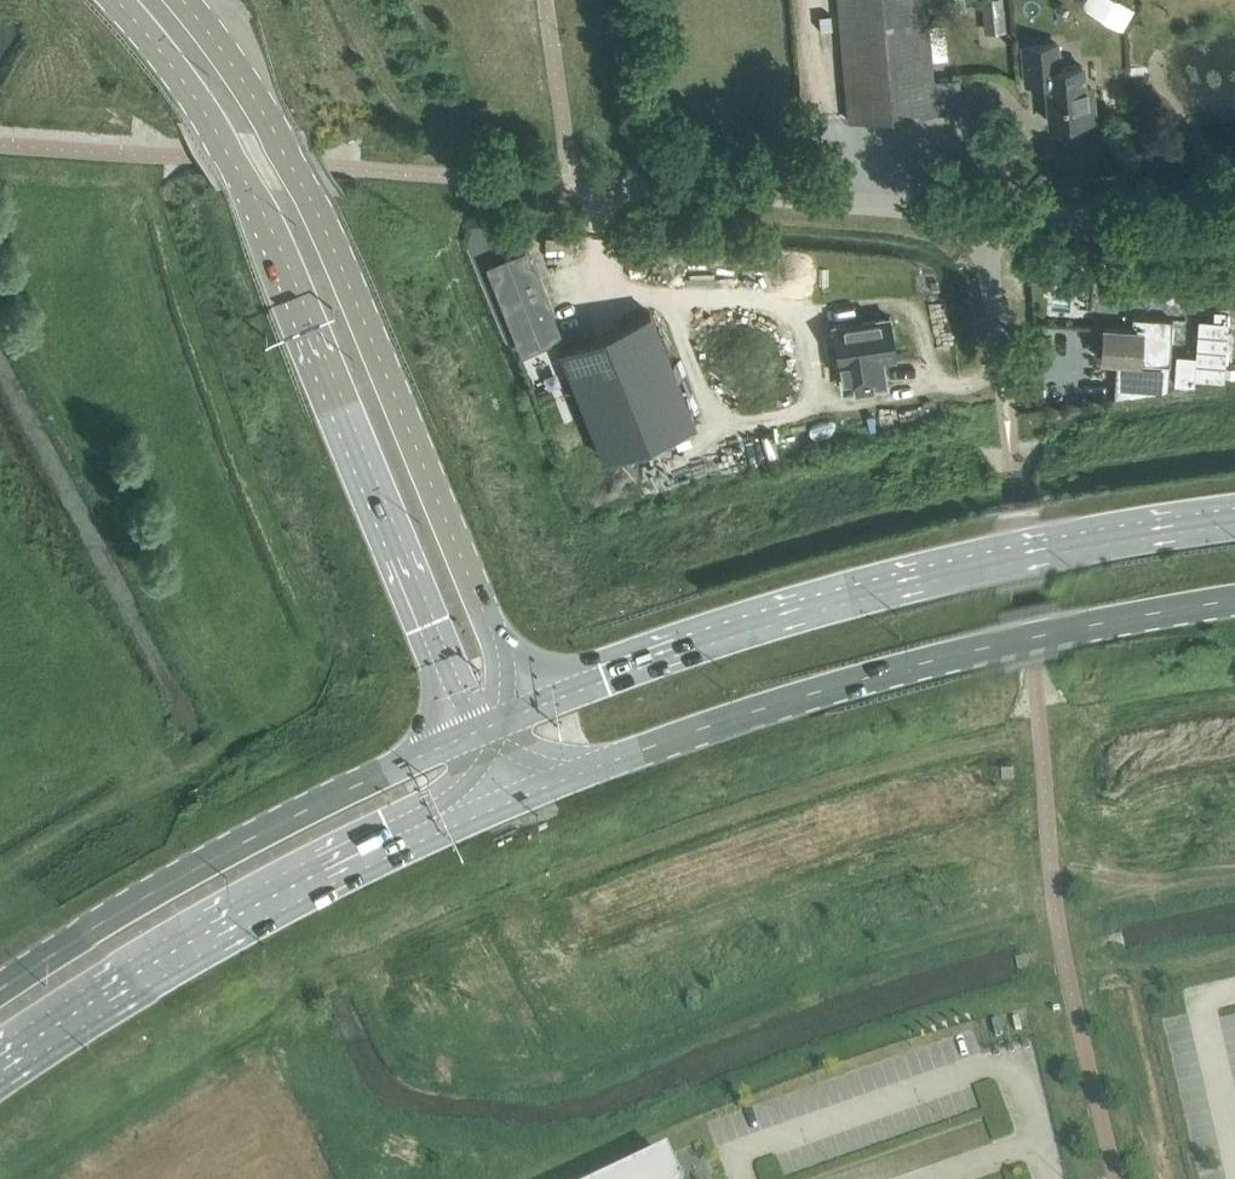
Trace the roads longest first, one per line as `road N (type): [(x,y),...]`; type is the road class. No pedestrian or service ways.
road 1 (primary): [(127,0),(231,153),(472,730)]
road 2 (primary): [(522,712),(344,270),(267,114),(183,0)]
road 3 (primary): [(1234,528),(994,567),(853,600),(522,712)]
road 4 (primary): [(530,791),(939,662),(1234,607)]
road 5 (primary): [(0,1084),(362,866),(530,791)]
road 6 (primary): [(472,730),(135,905),(0,994)]
road 7 (unclassified): [(1234,231),(996,220)]
road 8 (unclassified): [(996,220),(774,200)]
road 9 (unclassified): [(1005,403),(992,273),(996,220)]

